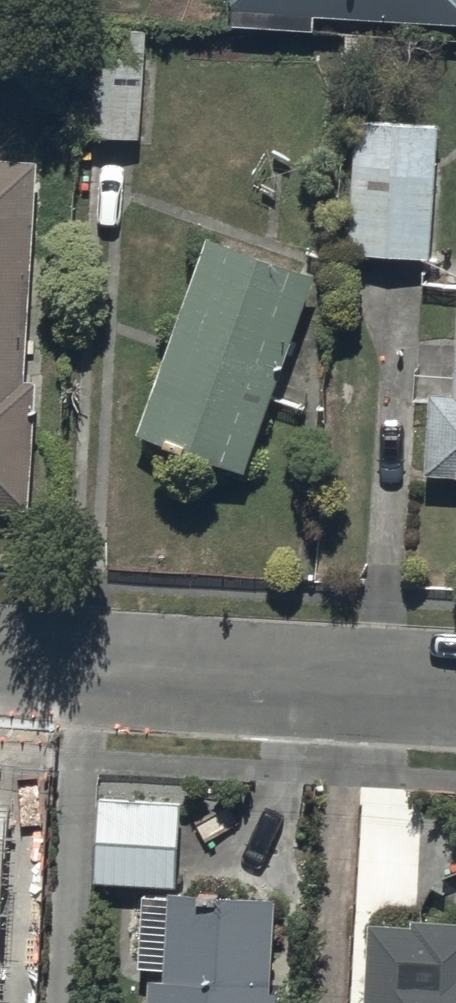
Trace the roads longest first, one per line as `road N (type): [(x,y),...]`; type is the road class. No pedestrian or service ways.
road 1 (residential): [(0,671),(455,699)]

